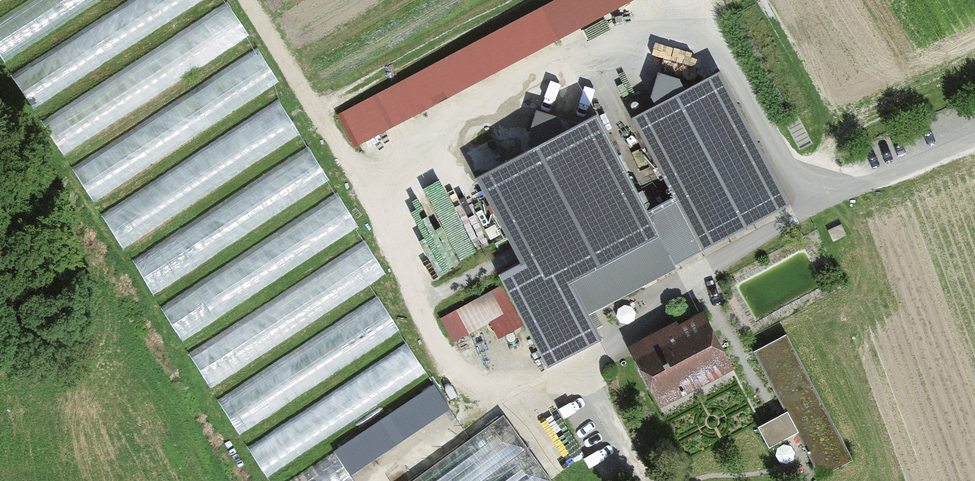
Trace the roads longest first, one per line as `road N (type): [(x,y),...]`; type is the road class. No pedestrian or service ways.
road 1 (residential): [(974,138),(808,205),(561,371)]
road 2 (track): [(645,480),(578,360)]

